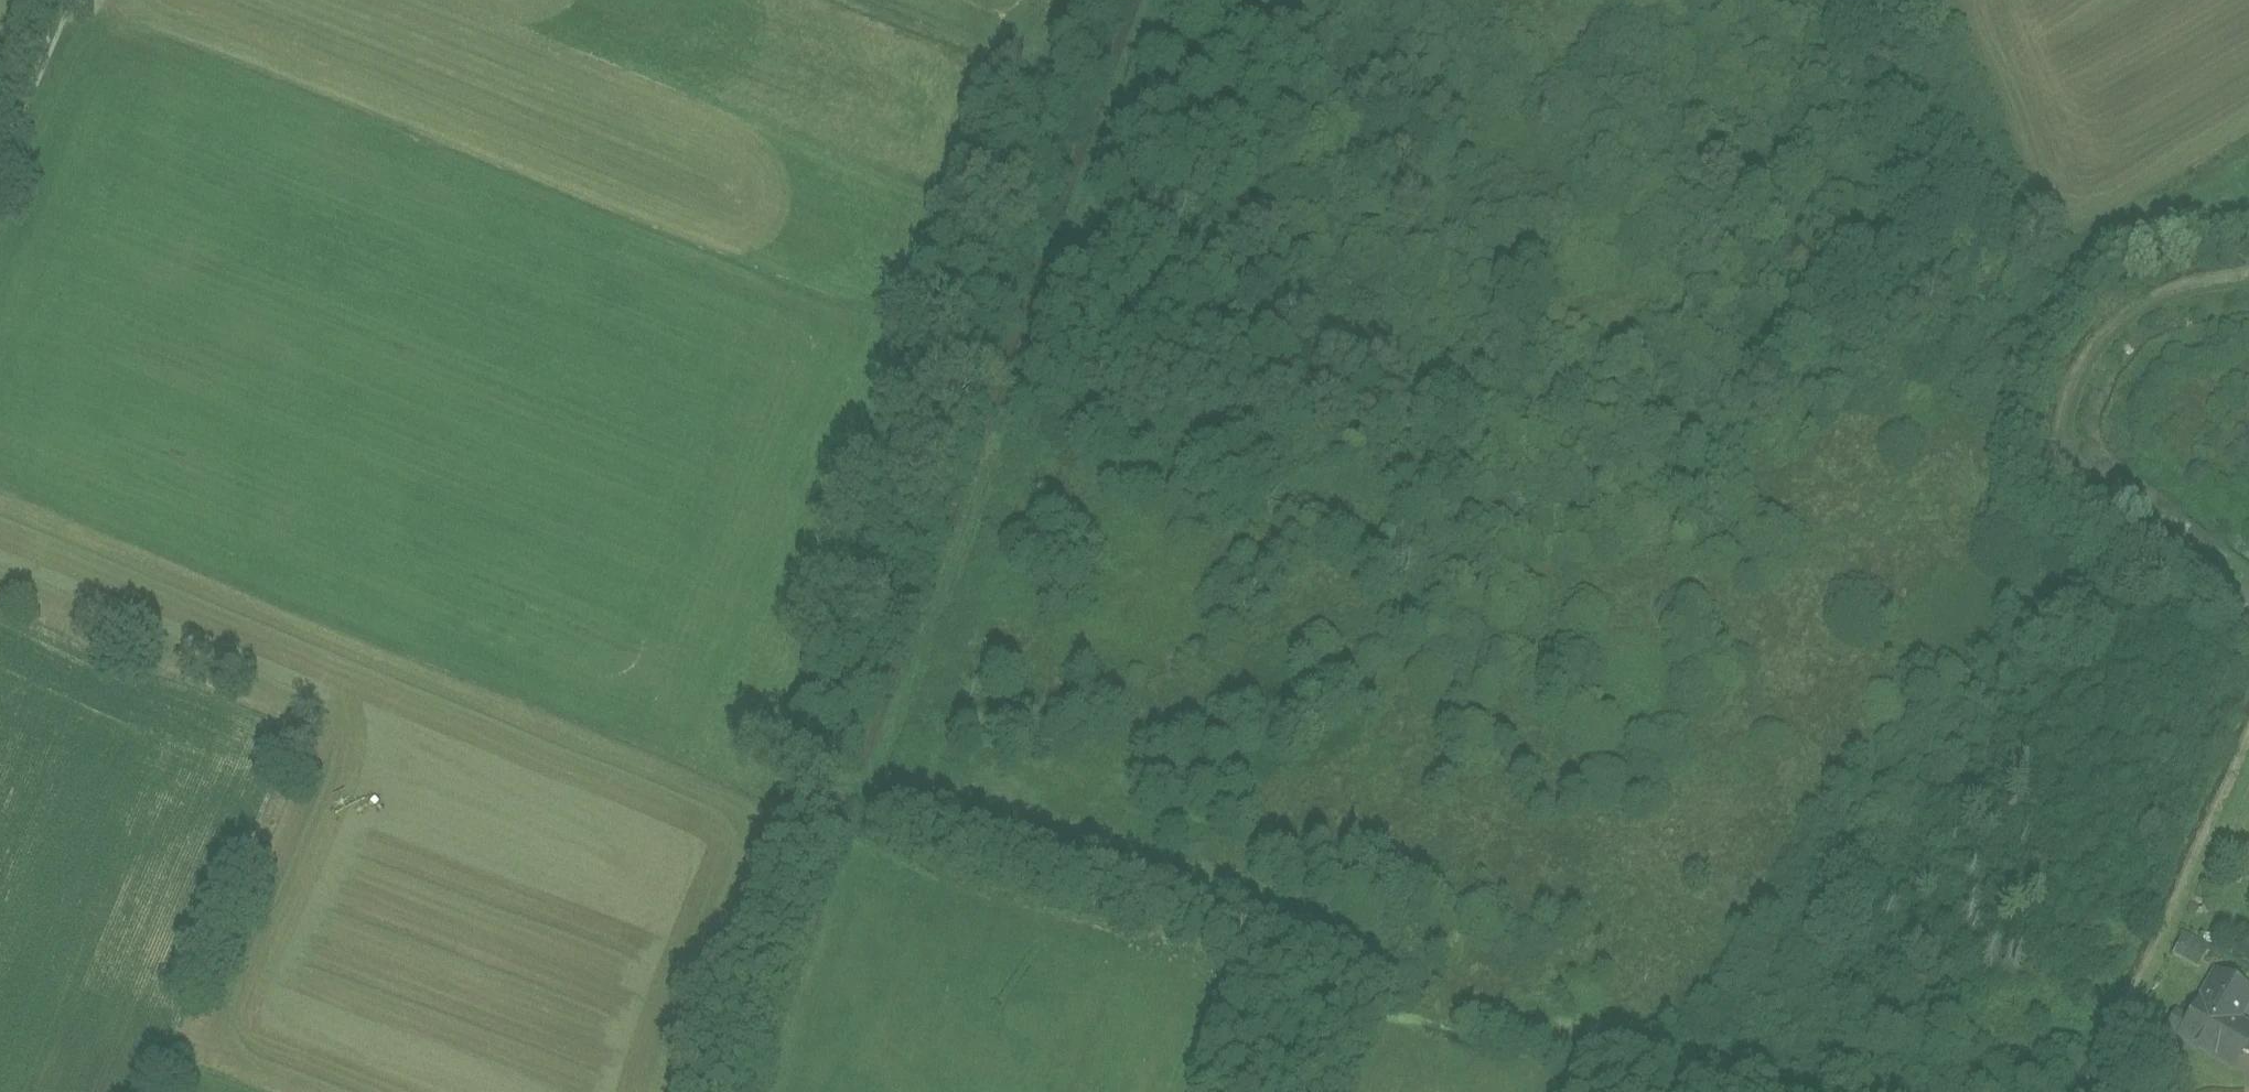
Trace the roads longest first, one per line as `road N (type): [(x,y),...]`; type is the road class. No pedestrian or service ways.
road 1 (track): [(69,0),(0,171)]

